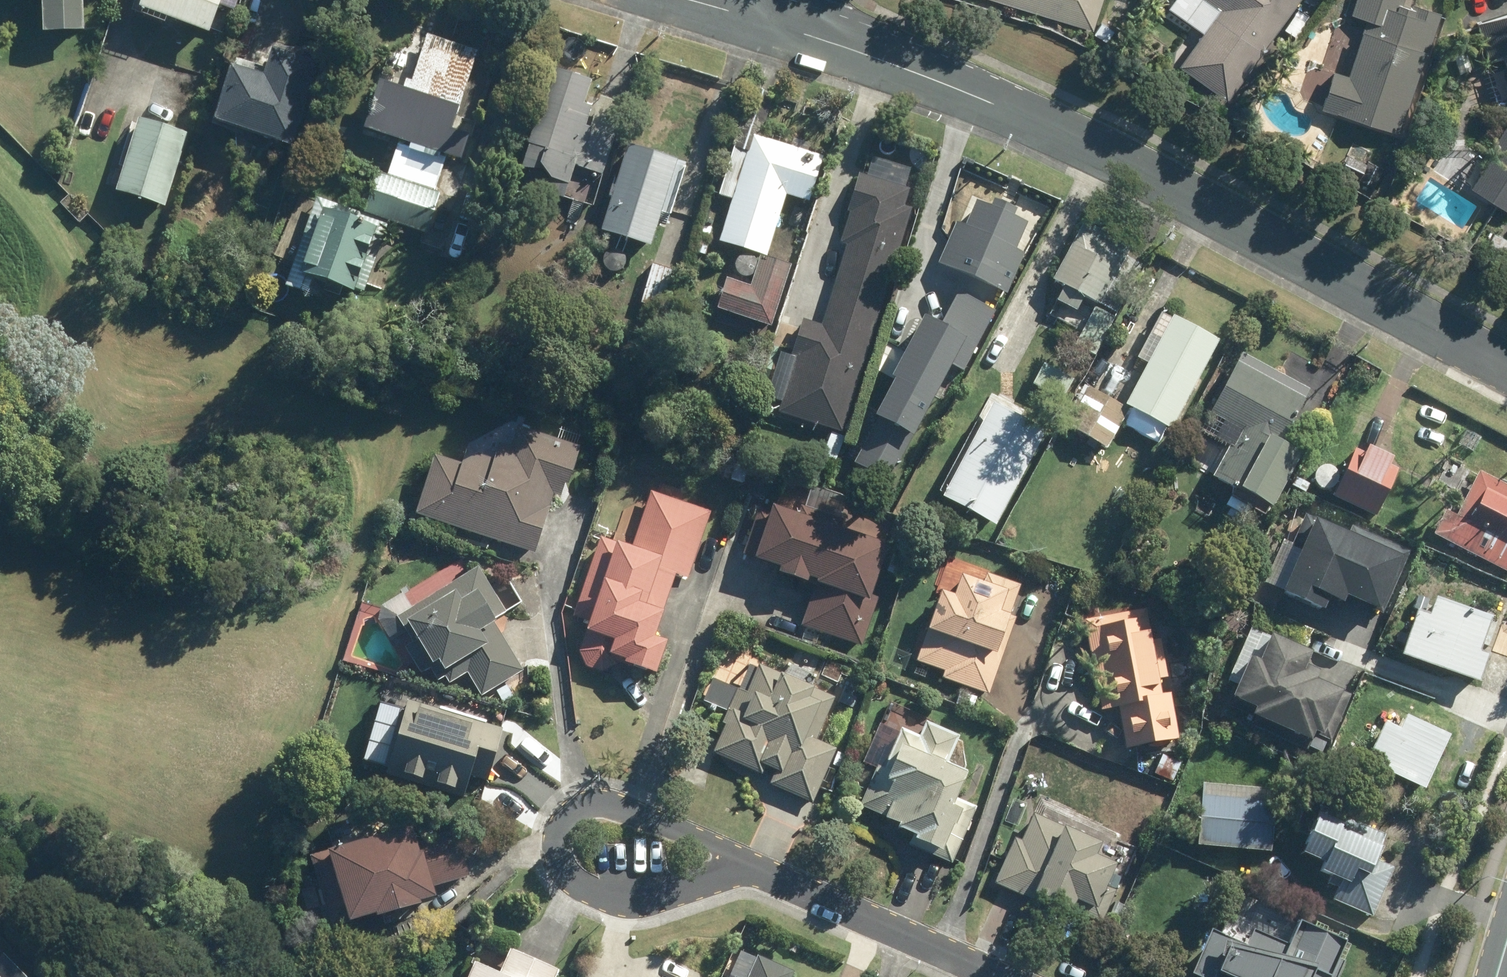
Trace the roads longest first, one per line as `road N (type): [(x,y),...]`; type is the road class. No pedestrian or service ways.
road 1 (residential): [(809,36),(908,66),(1099,151),(1506,369)]
road 2 (residential): [(761,873),(997,976)]
road 3 (residential): [(761,873),(605,804),(582,808),(559,831),(556,858)]
road 4 (residential): [(556,858),(572,883),(625,901),(761,873)]

